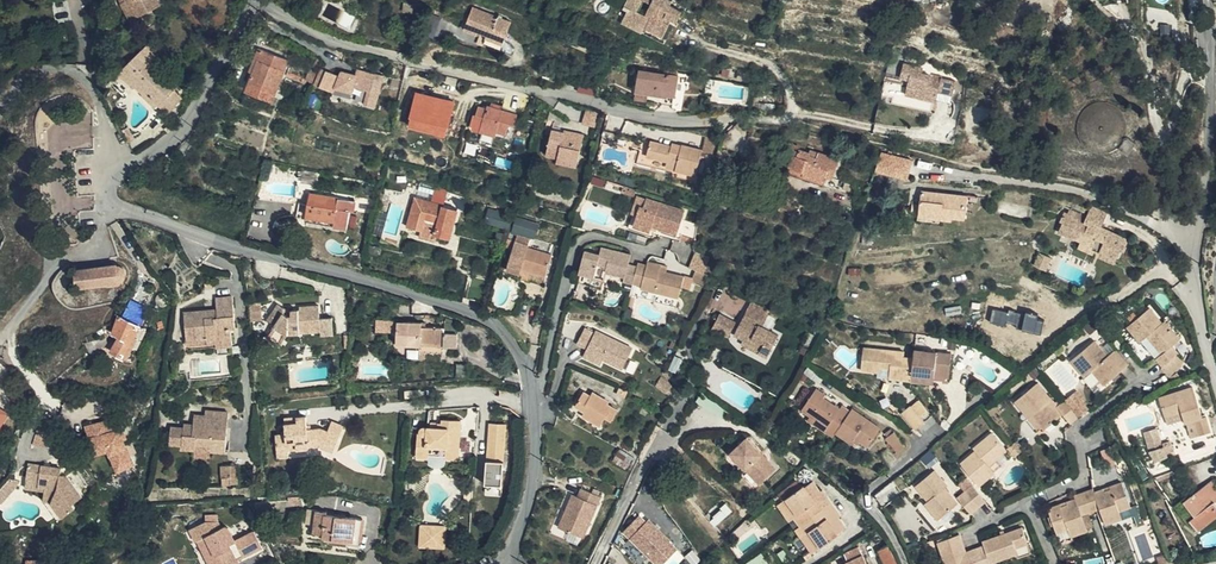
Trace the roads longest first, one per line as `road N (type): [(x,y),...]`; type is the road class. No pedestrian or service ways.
road 1 (residential): [(509,559),(536,448),(531,378),(499,327),(116,205),(115,164),(182,131),(253,0)]
road 2 (residential): [(1199,222),(1208,151),(1206,0)]
road 3 (residential): [(1199,222),(1196,278),(1215,376)]

